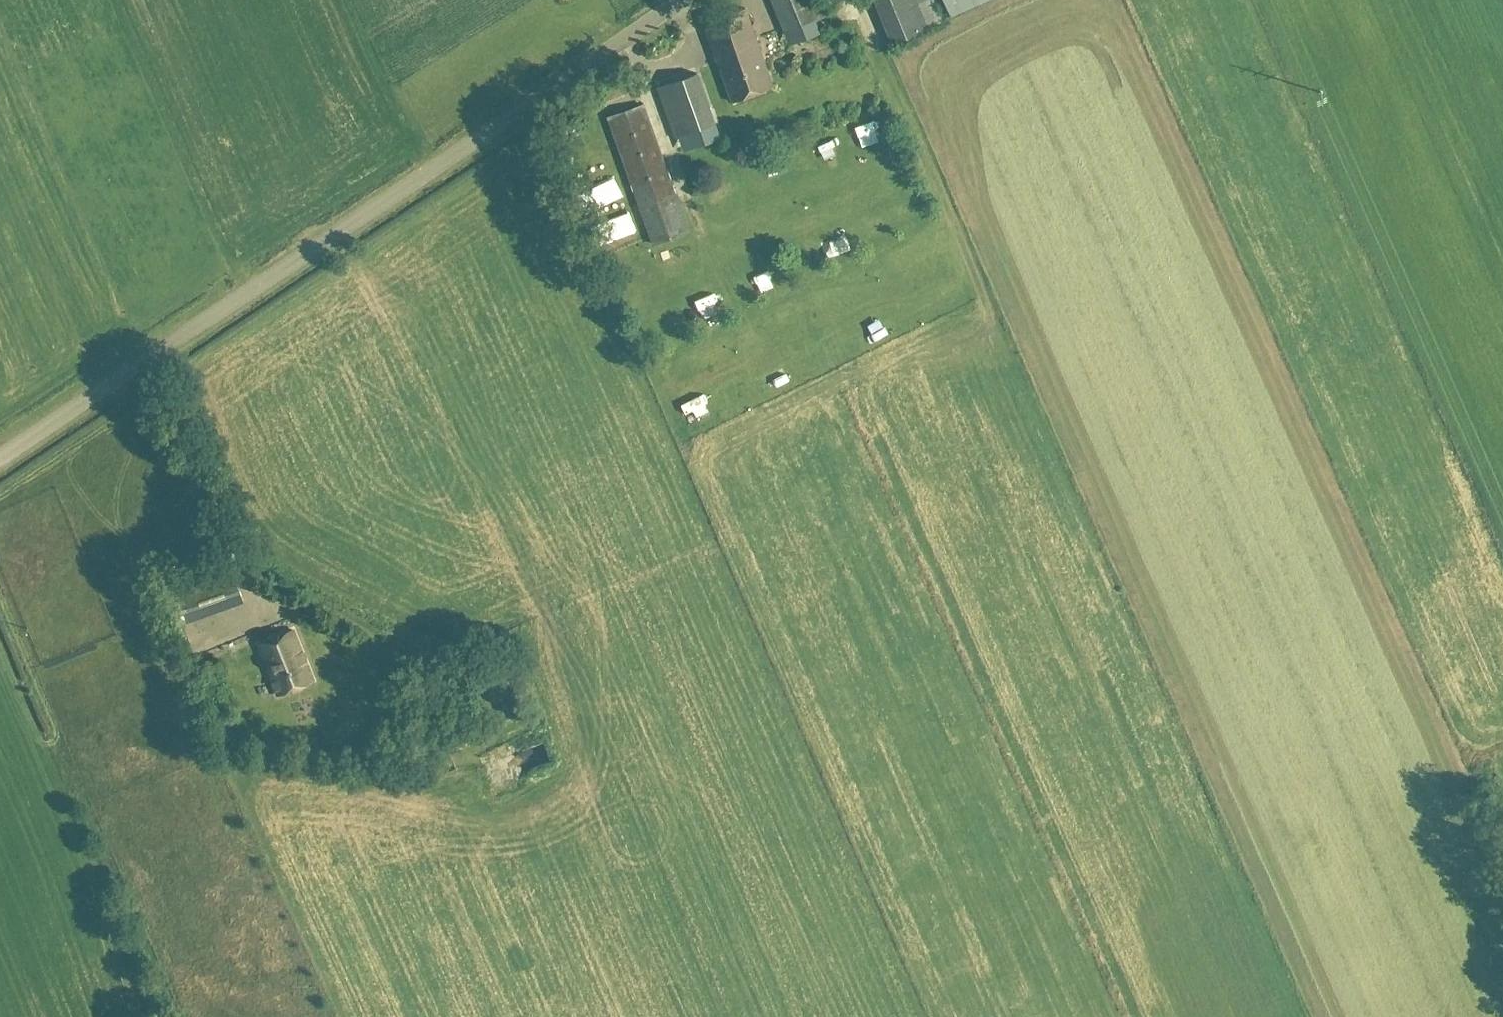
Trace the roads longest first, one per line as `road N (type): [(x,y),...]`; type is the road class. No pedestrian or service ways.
road 1 (unclassified): [(0,453),(681,0)]

